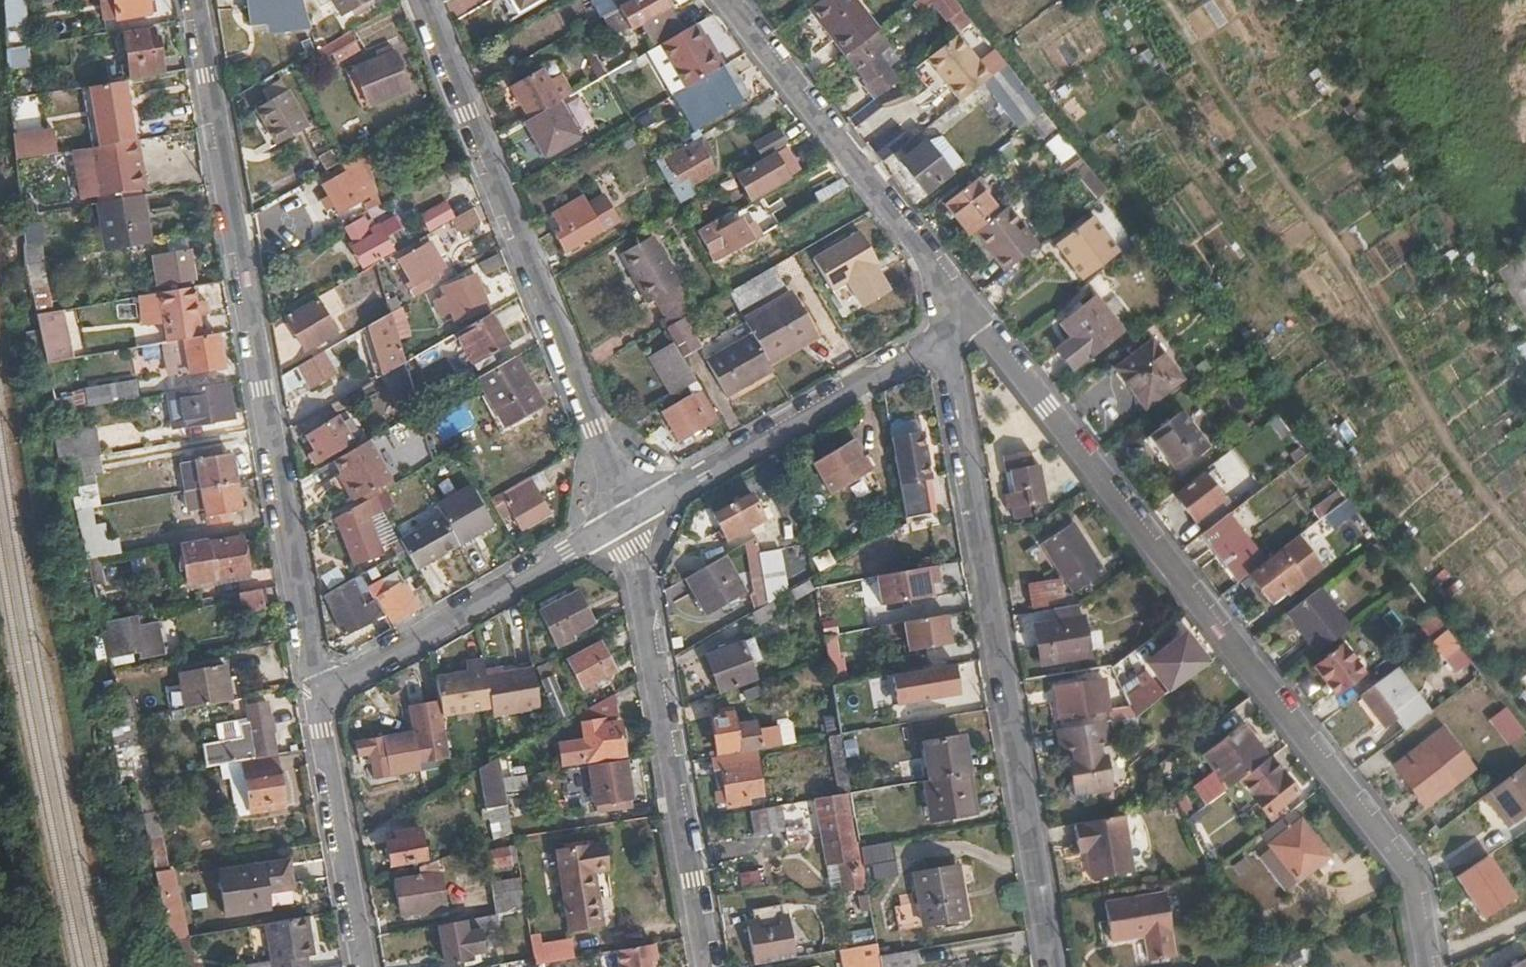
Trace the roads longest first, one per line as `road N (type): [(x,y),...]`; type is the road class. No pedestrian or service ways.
road 1 (residential): [(1433,966),(1415,873),(973,311)]
road 2 (residential): [(197,0),(316,696)]
road 3 (residential): [(931,343),(1051,966)]
road 4 (residential): [(419,0),(630,522)]
road 5 (residential): [(709,966),(630,522)]
road 6 (residential): [(973,311),(727,0)]
road 7 (residential): [(630,522),(316,696)]
road 8 (residential): [(931,343),(630,522)]
road 9 (residential): [(316,696),(364,966)]

